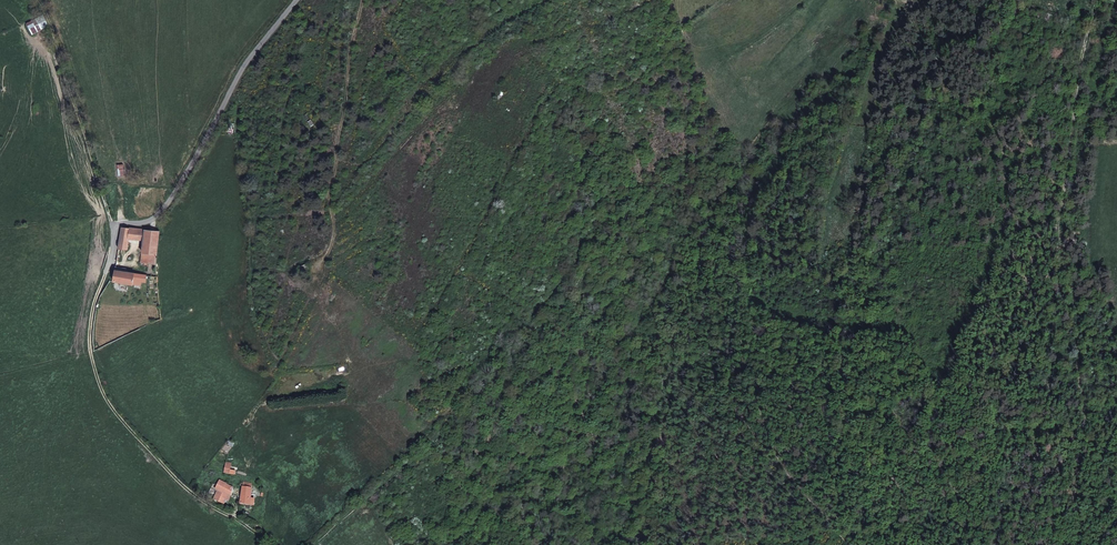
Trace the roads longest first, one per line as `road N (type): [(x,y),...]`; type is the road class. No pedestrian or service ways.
road 1 (track): [(870,544),(885,495),(986,290),(1050,235),(1070,168),(1082,62),(1102,0)]
road 2 (track): [(701,250),(701,280),(750,357),(758,406),(781,463),(848,544)]
road 3 (unclassified): [(298,0),(253,56),(170,205),(160,216),(114,225)]

